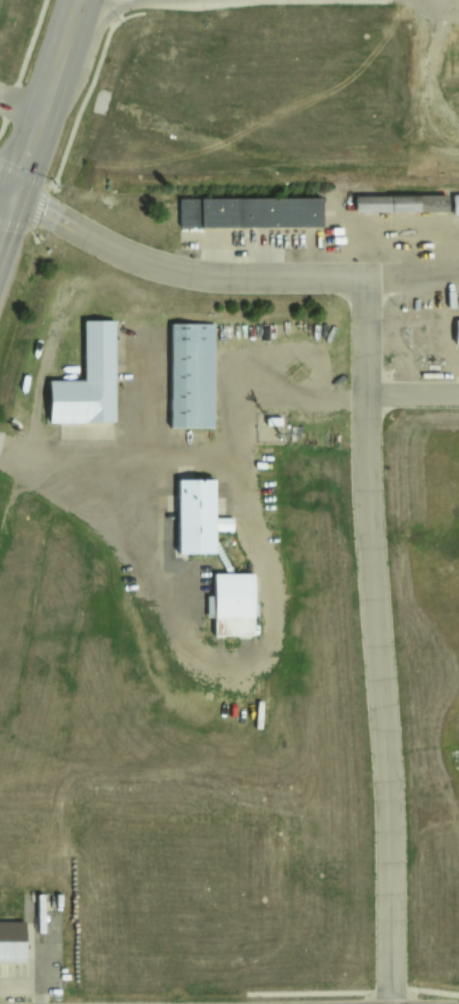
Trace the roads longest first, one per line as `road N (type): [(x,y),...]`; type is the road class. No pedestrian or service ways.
road 1 (residential): [(389,1003),(388,786),(365,486),(363,278)]
road 2 (residential): [(363,278),(186,273),(93,241),(10,199)]
road 3 (primary): [(0,228),(75,0)]

